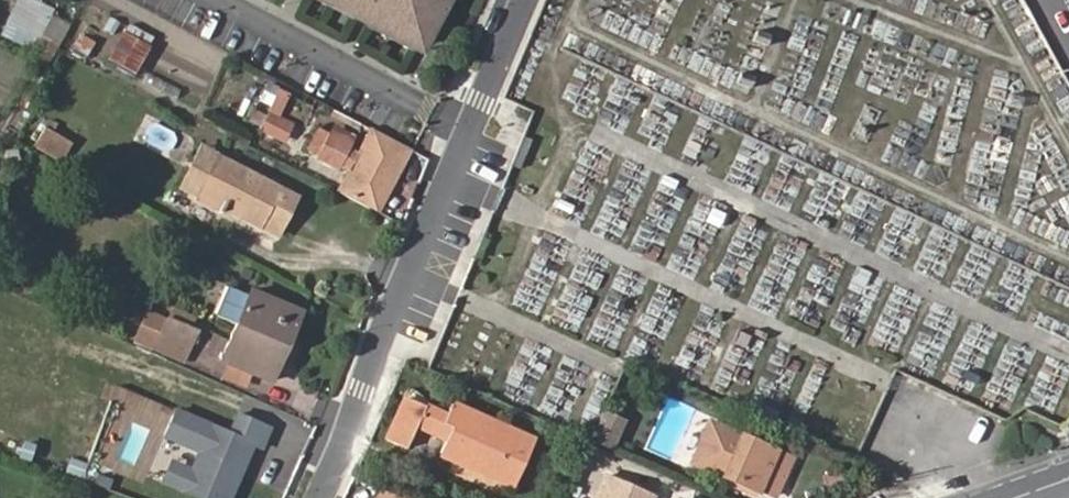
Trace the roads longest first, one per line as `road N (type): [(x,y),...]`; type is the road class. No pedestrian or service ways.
road 1 (residential): [(313,497),(529,0)]

